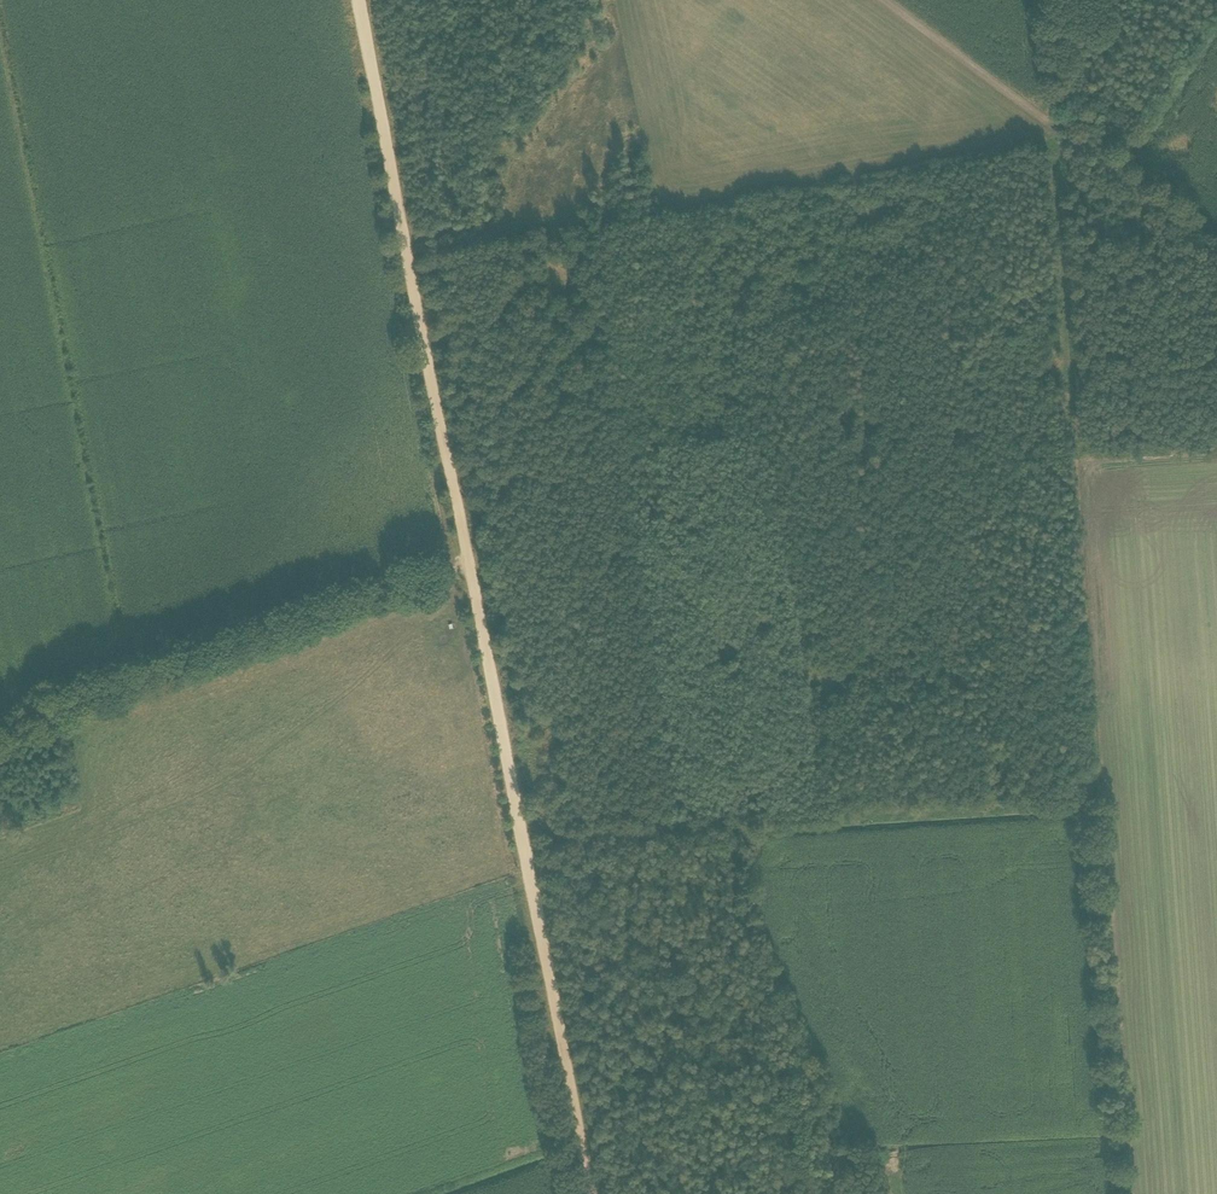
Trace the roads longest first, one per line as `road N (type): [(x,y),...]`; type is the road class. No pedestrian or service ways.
road 1 (track): [(590,1193),(469,567)]
road 2 (track): [(469,567),(355,0)]
road 3 (track): [(0,720),(469,567)]
road 4 (track): [(879,0),(1216,246)]
road 5 (track): [(1055,127),(1043,0)]

